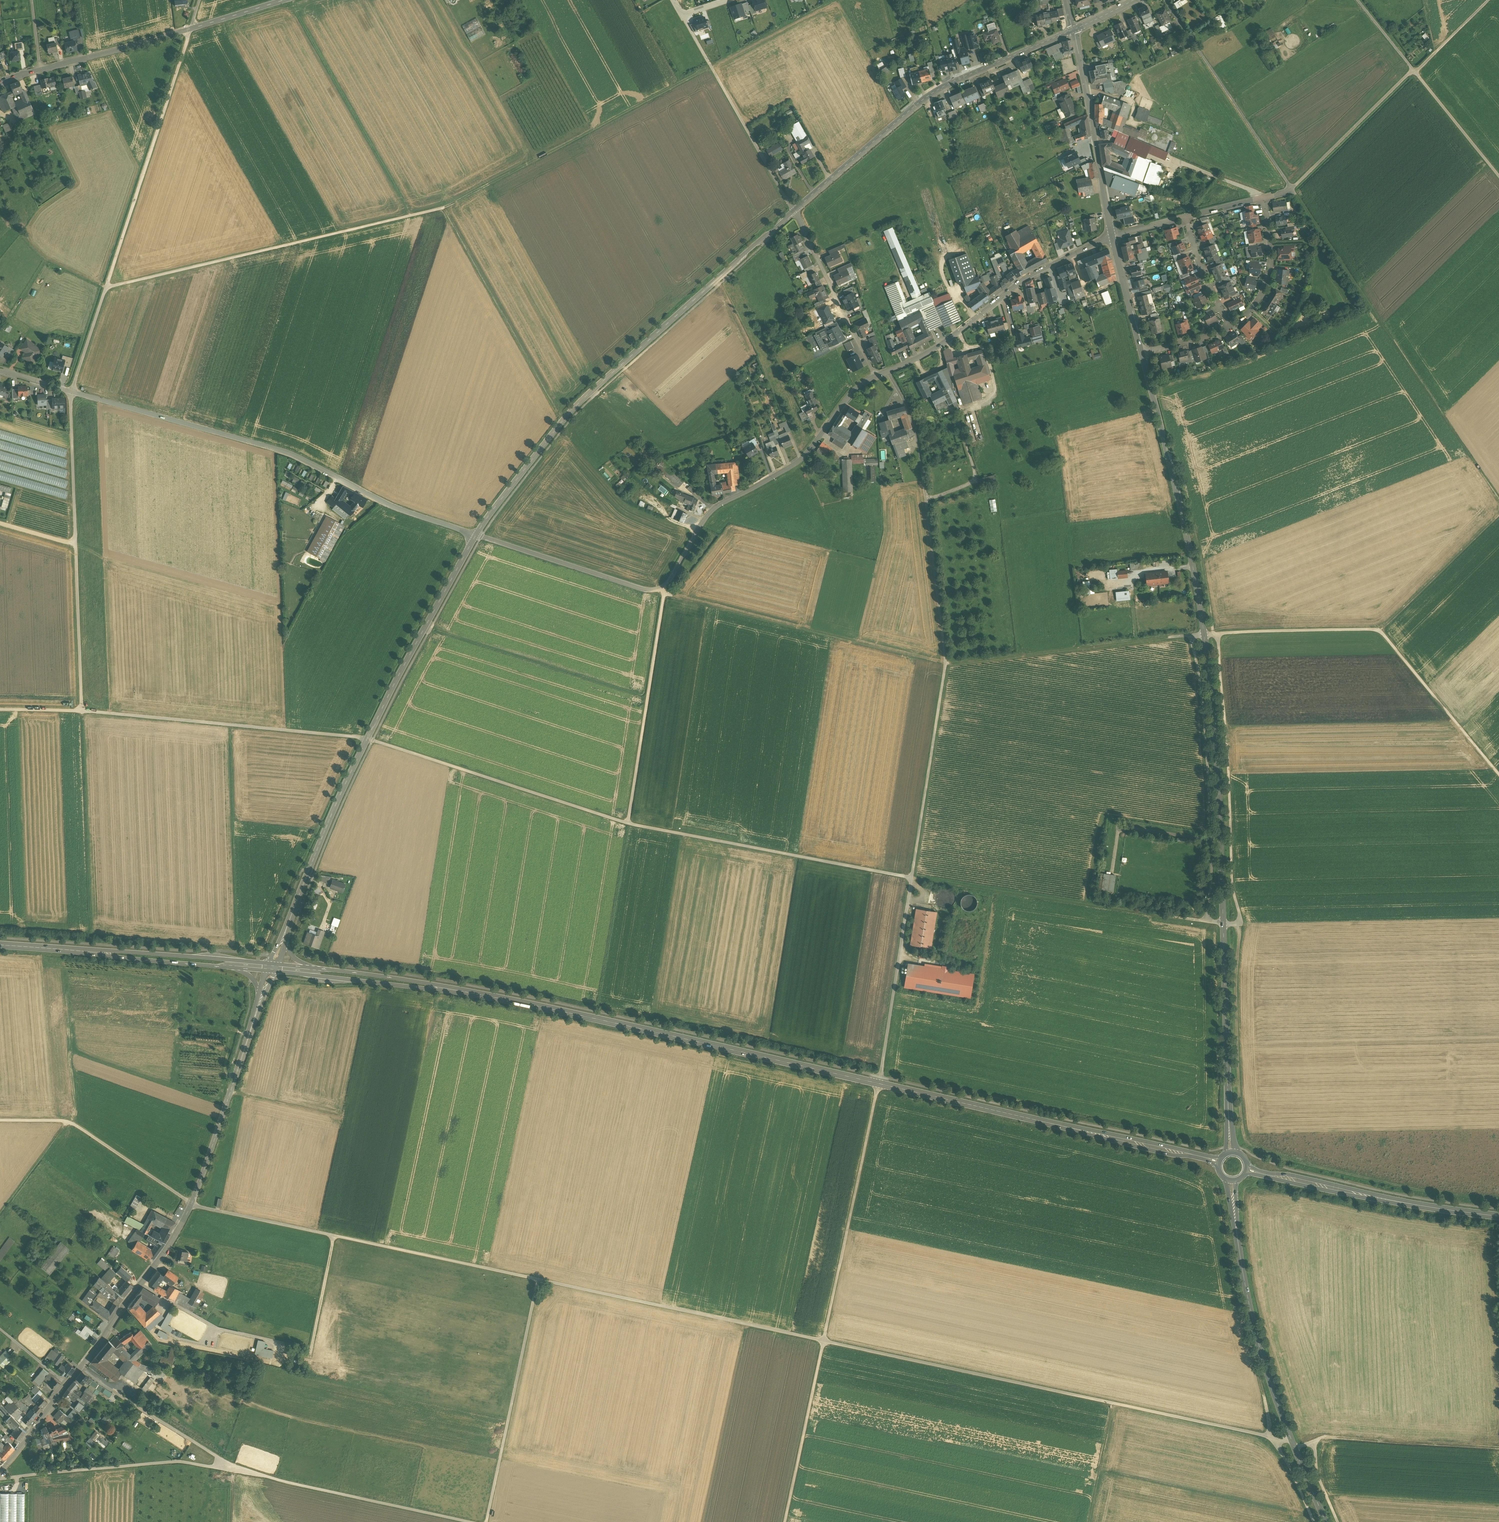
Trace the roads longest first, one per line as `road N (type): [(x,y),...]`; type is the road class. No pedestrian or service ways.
road 1 (track): [(1291,1438),(1276,1441),(198,1207),(76,1126),(0,1120)]
road 2 (track): [(1206,921),(912,877),(628,823),(367,739),(0,709)]
road 3 (track): [(91,935),(71,400),(190,29)]
road 4 (secondary): [(1220,1161),(509,1000),(326,972)]
road 5 (tertiary): [(1143,353),(1193,567),(1214,715),(1232,1152)]
road 6 (track): [(106,288),(444,208),(758,46)]
road 7 (track): [(1217,633),(1241,923),(1206,921),(1207,759),(1192,635),(1204,634)]
road 8 (track): [(927,508),(945,665),(879,1083)]
road 9 (secondary): [(260,1003),(185,1217),(96,1350),(0,1470)]
road 10 (track): [(1192,635),(945,665),(664,594)]
road 11 (residential): [(0,372),(296,457),(392,507),(475,535)]
road 12 (residential): [(475,535),(644,590),(665,586),(713,510),(798,461),(848,397),(876,376)]
road 13 (track): [(1498,1202),(1353,1177),(1253,1145),(1238,1033),(1241,923)]
road 14 (secondary): [(793,211),(576,406),(475,535)]
road 15 (track): [(785,1521),(879,1083)]
road 16 (secondary): [(475,535),(336,804),(286,933)]
road 17 (track): [(466,1521),(238,1469),(80,1368)]
road 18 (track): [(1498,498),(1292,188)]
road 19 (track): [(1204,634),(1380,631),(1498,773)]
road 20 (tertiary): [(1326,1521),(1258,1343),(1233,1180)]
road 21 (secondary): [(1075,29),(937,91),(793,211)]
road 22 (secondary): [(284,0),(0,84)]
road 23 (track): [(1292,188),(1488,0)]
road 24 (residential): [(889,371),(939,347),(1023,280),(1111,238)]
road 25 (secondary): [(1498,1216),(1247,1170)]
road 26 (track): [(1223,1194),(1271,1437)]
road 27 (track): [(410,215),(289,0)]
road 28 (track): [(487,1521),(538,1280)]
road 29 (track): [(563,421),(444,208)]
road 30 (track): [(665,586),(628,823)]
road 31 (track): [(238,1469),(180,1462),(0,1477)]
road 32 (secondary): [(228,965),(0,945)]
road 33 (track): [(926,499),(975,481),(958,417),(995,392),(984,348),(966,351)]
road 34 (track): [(1292,188),(1166,0)]
road 35 (track): [(1498,176),(1357,0)]
road 36 (track): [(684,15),(793,211)]
road 37 (track): [(229,725),(236,946)]
road 38 (tertiary): [(1075,29),(1111,238)]
road 39 (residential): [(876,376),(793,211)]
road 40 (track): [(1498,1448),(1314,1442)]
road 41 (track): [(600,1004),(628,823)]
road 42 (track): [(1498,515),(1380,631)]
road 43 (track): [(107,286),(37,252),(0,193)]
road 44 (residential): [(889,371),(915,427),(927,508)]
road 45 (residential): [(1265,199),(1269,279),(1250,312),(1230,327)]
road 46 (track): [(507,1421),(382,1394)]
road 47 (track): [(1114,1403),(1088,1521)]

